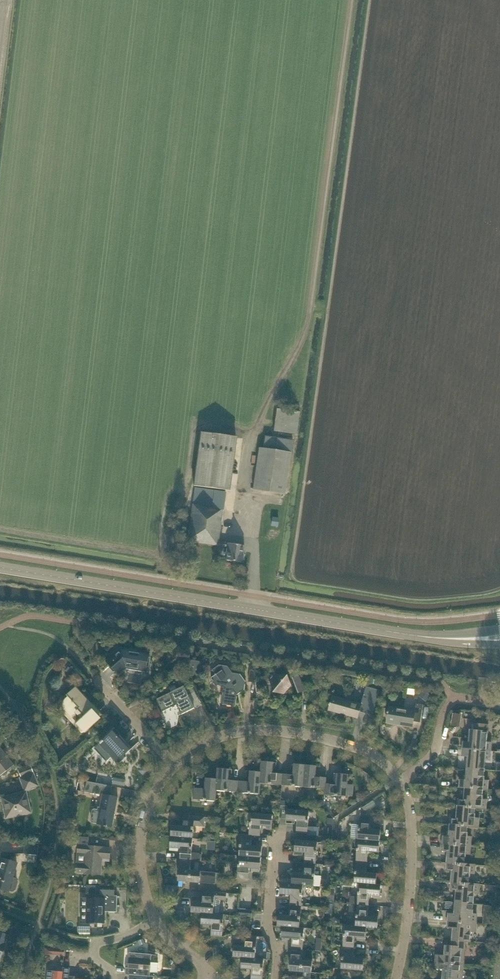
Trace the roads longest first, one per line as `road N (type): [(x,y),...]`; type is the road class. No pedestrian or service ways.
road 1 (tertiary): [(471,638),(420,637),(0,568)]
road 2 (residential): [(398,779),(359,748),(285,731),(217,740),(173,769)]
road 3 (residential): [(395,978),(412,878),(409,805),(398,779)]
road 4 (residential): [(157,918),(143,852),(173,769)]
road 5 (residential): [(276,978),(279,835)]

